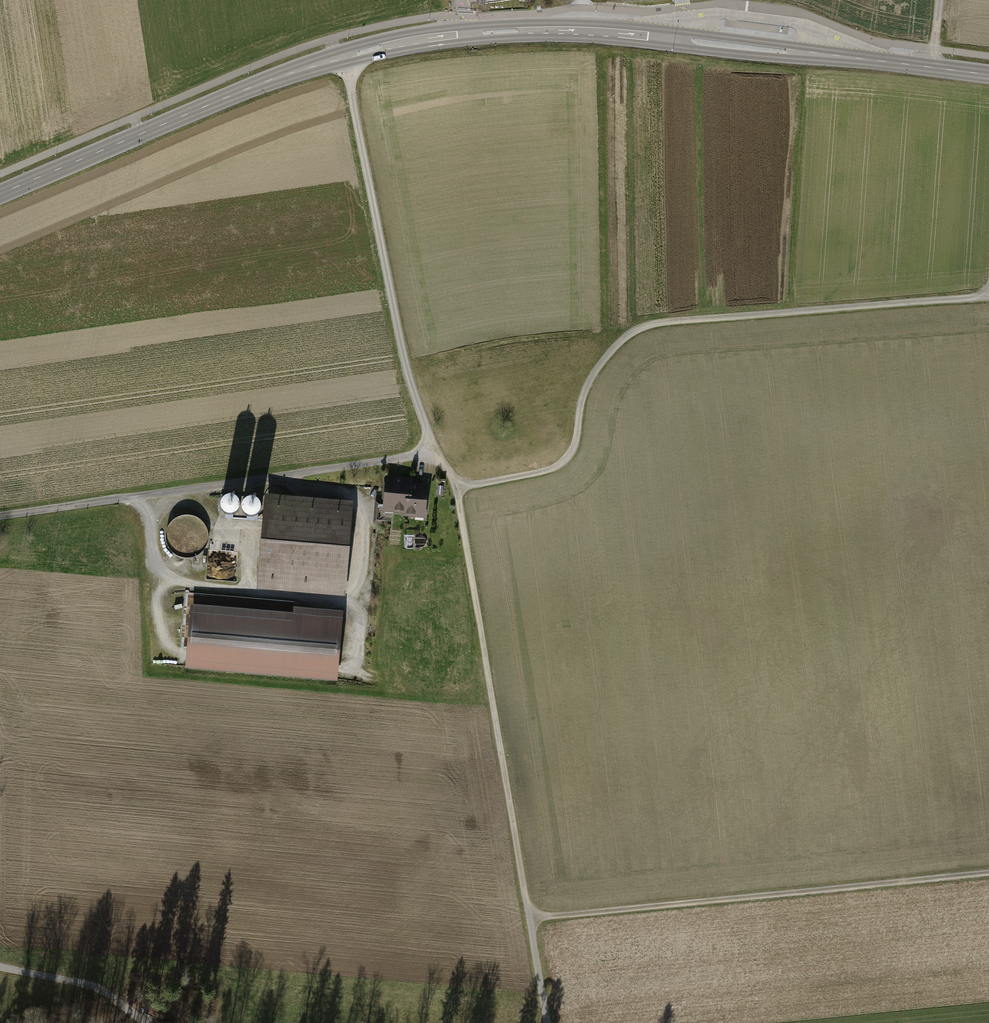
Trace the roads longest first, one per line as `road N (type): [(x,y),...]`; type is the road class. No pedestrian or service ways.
road 1 (tertiary): [(988,74),(590,31),(467,33),(382,46),(269,80),(0,193)]
road 2 (track): [(343,57),(410,380),(456,482),(548,1022)]
road 3 (track): [(456,482),(548,463),(566,451),(595,366),(648,317),(988,294)]
road 4 (track): [(529,918),(988,871)]
road 5 (track): [(0,514),(434,449)]
road 6 (track): [(148,1022),(111,999),(0,967)]

